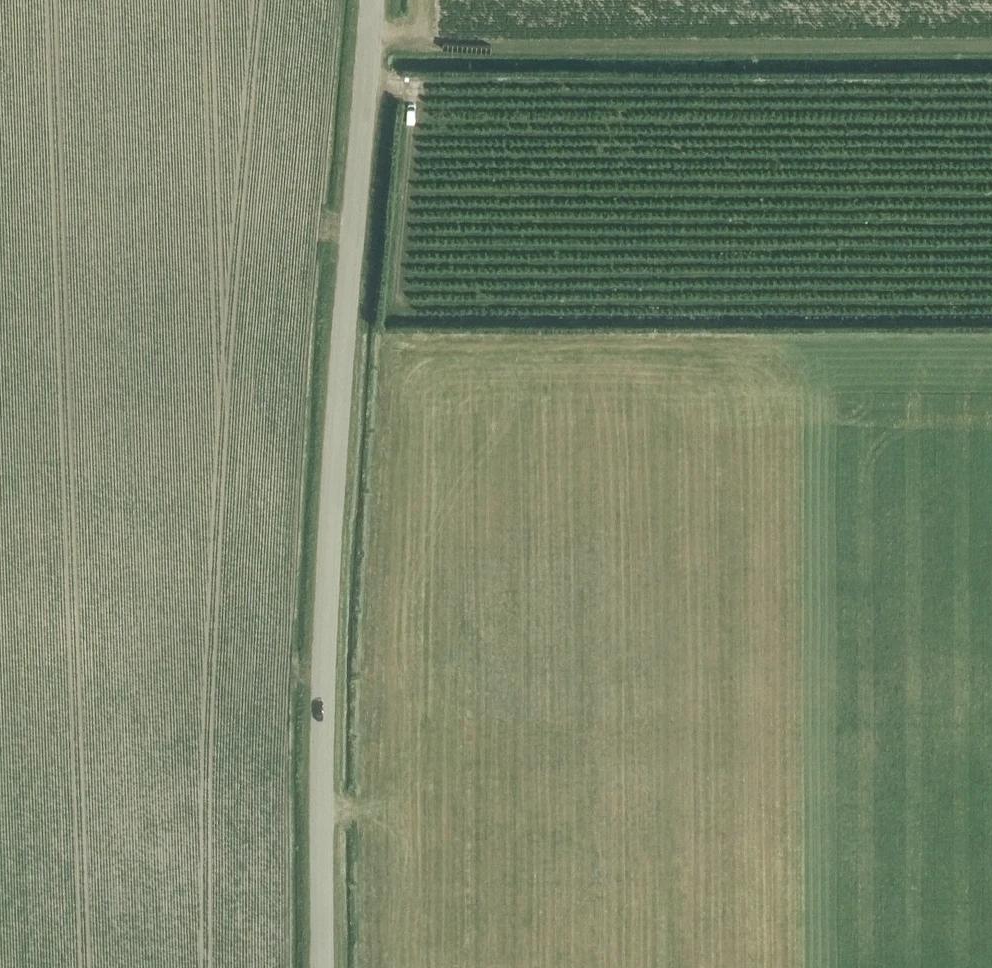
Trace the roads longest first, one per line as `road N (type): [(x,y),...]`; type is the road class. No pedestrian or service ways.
road 1 (unclassified): [(322,967),(323,705),(340,395),(375,0)]

